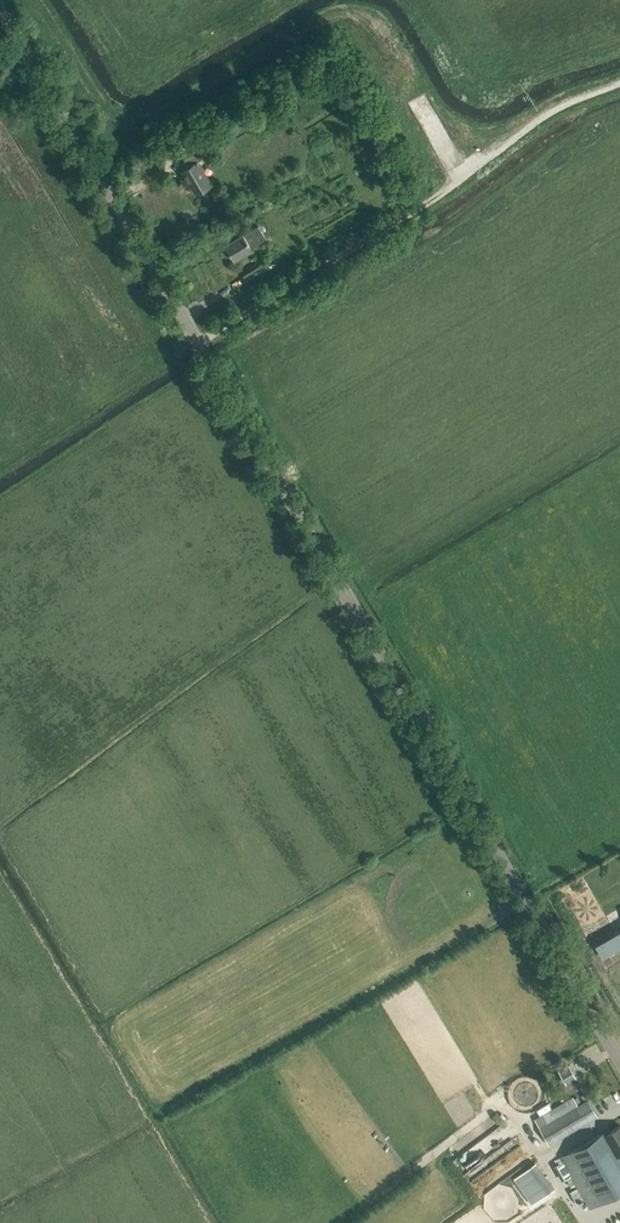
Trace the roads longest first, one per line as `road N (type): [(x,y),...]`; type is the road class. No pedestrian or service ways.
road 1 (tertiary): [(619,1062),(0,8)]
road 2 (track): [(198,345),(450,188),(551,114),(619,84)]

